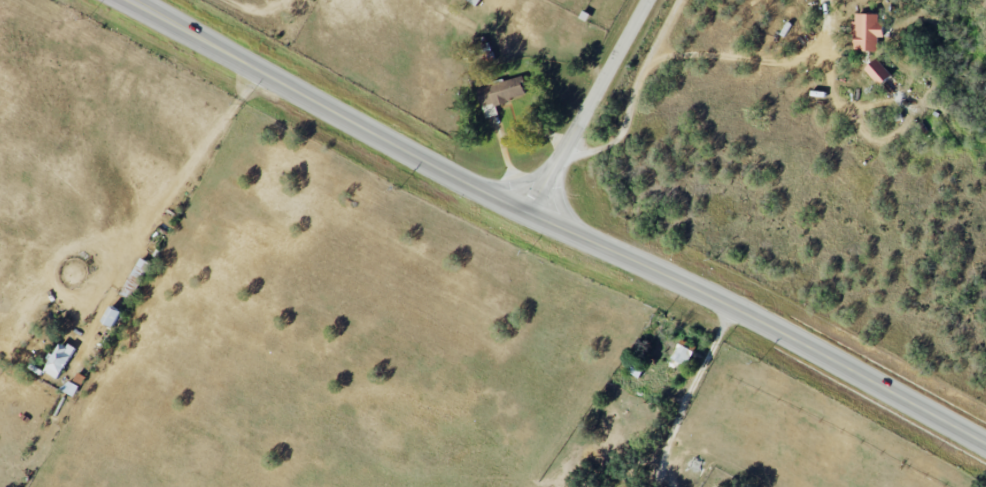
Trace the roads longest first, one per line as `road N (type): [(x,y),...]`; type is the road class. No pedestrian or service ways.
road 1 (secondary): [(985,446),(693,290),(493,199),(126,0)]
road 2 (residential): [(528,214),(647,0)]

